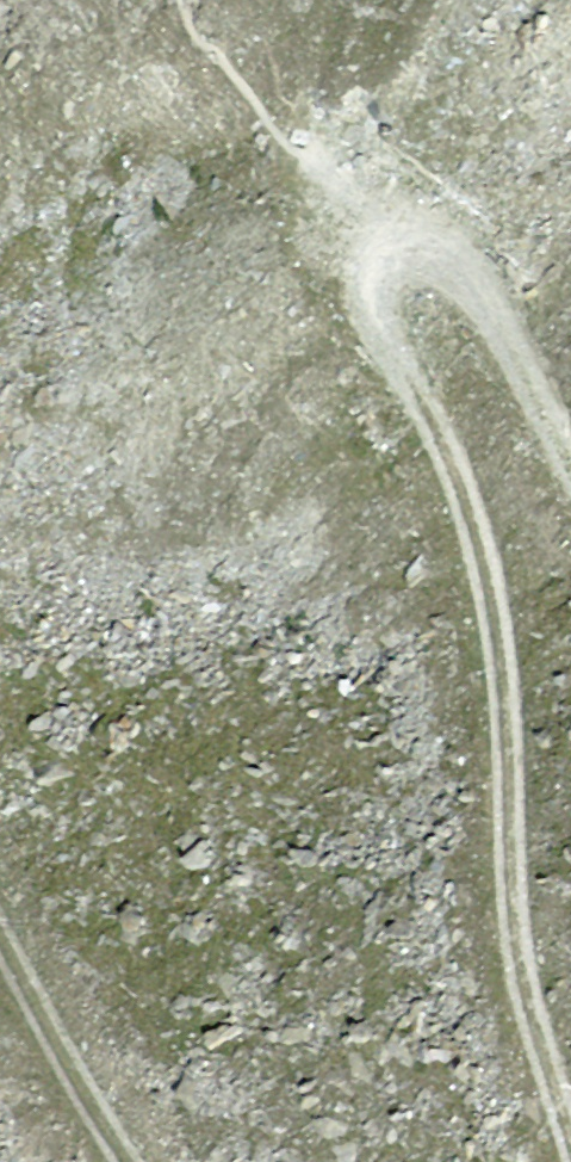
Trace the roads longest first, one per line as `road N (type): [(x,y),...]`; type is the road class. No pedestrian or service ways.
road 1 (track): [(570,1152),(521,972),(499,617),(472,526),(366,293),(356,251),(372,228)]
road 2 (track): [(372,228),(484,304),(542,396),(570,466)]
road 3 (track): [(0,946),(129,1161)]

